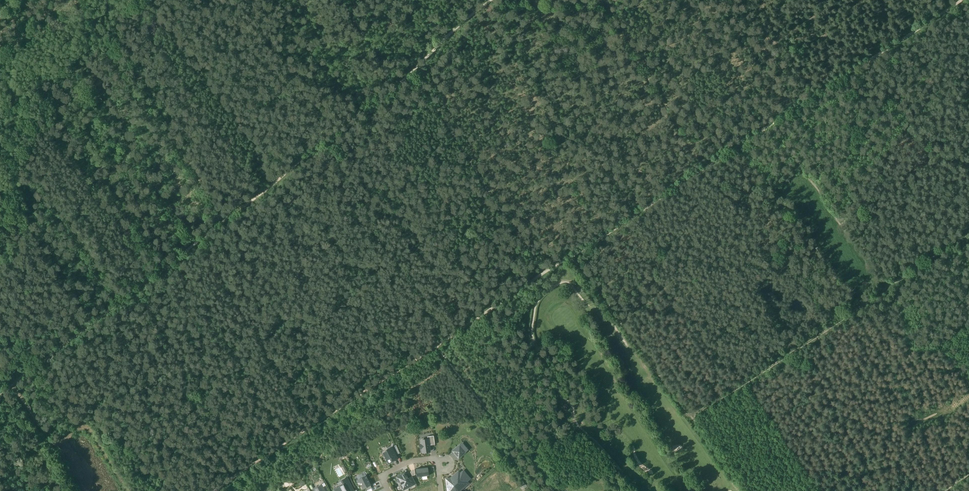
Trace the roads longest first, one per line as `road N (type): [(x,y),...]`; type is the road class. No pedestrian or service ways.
road 1 (track): [(490,0),(406,77),(14,383)]
road 2 (track): [(570,257),(961,0)]
road 3 (track): [(216,490),(570,257)]
road 4 (track): [(968,235),(691,418)]
road 5 (track): [(746,490),(570,257)]
road 6 (track): [(406,77),(433,100),(542,275)]

